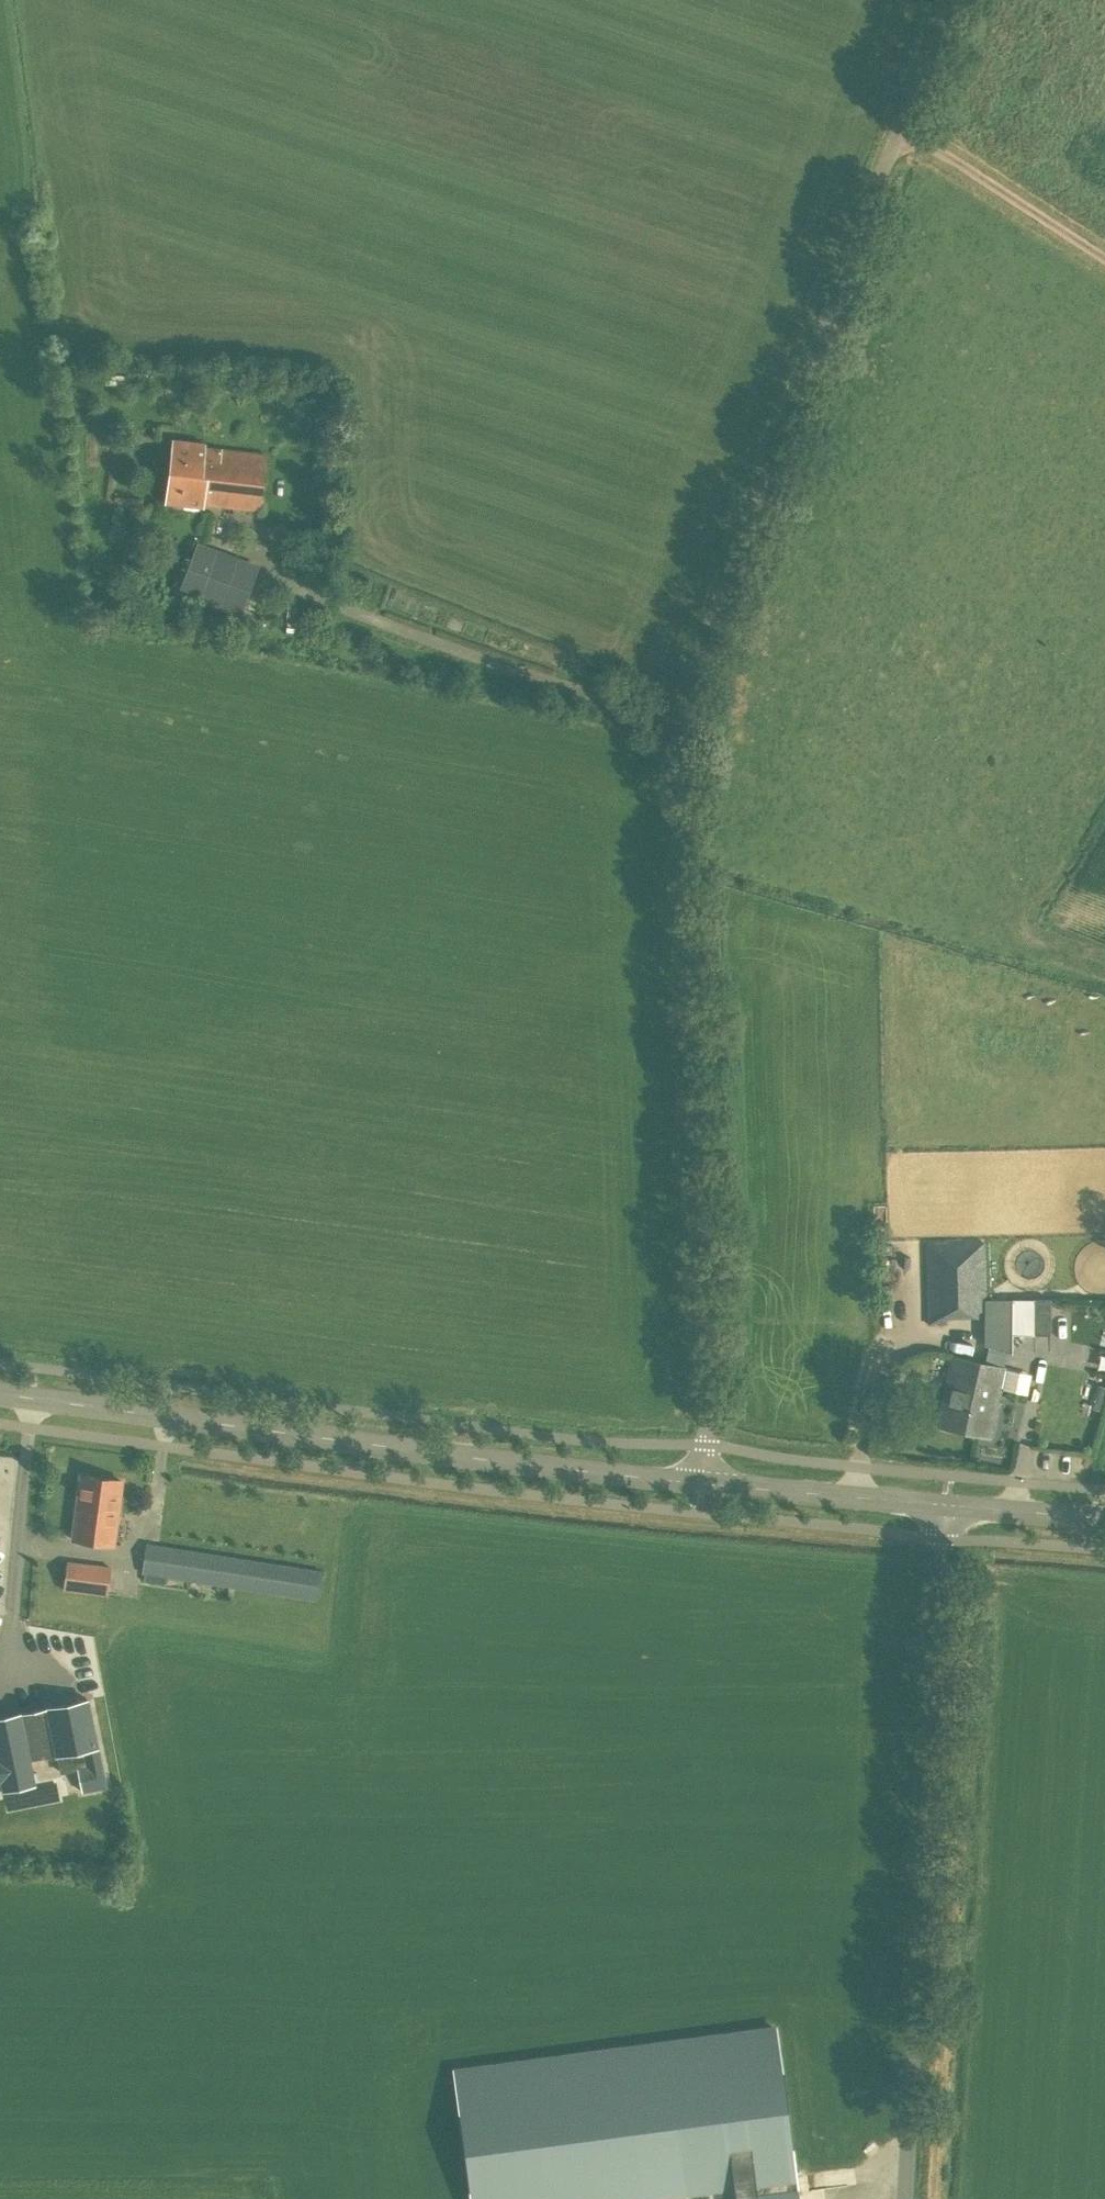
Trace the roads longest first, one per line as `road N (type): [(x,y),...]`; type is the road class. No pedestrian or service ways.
road 1 (unclassified): [(708,1482),(683,771),(690,688),(950,0)]
road 2 (tertiary): [(708,1482),(0,1398)]
road 3 (unclassified): [(951,1506),(907,2198)]
road 4 (tertiary): [(951,1506),(708,1482)]

